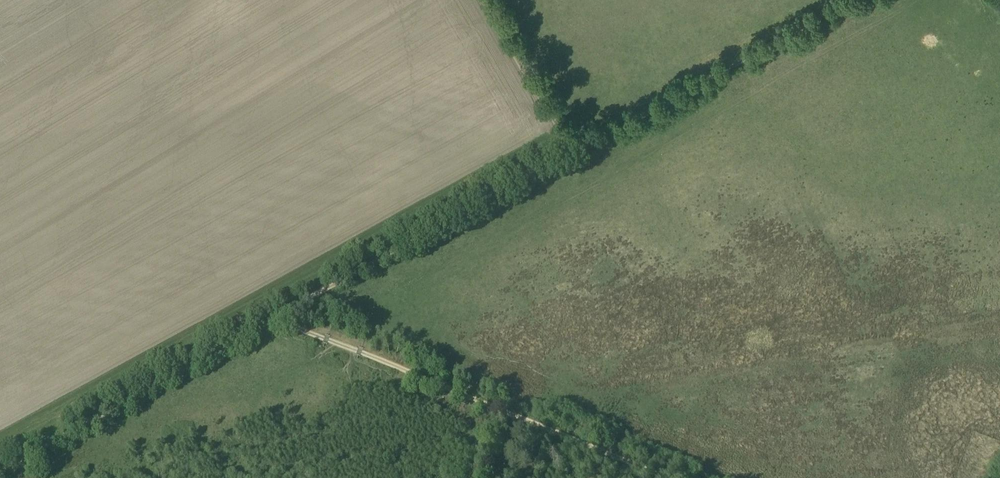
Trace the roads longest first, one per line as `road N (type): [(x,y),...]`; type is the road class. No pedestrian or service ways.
road 1 (track): [(273,315),(668,477)]
road 2 (track): [(574,152),(273,315)]
road 3 (track): [(574,152),(856,0)]
road 4 (track): [(273,315),(0,469)]
road 5 (track): [(574,152),(484,0)]

